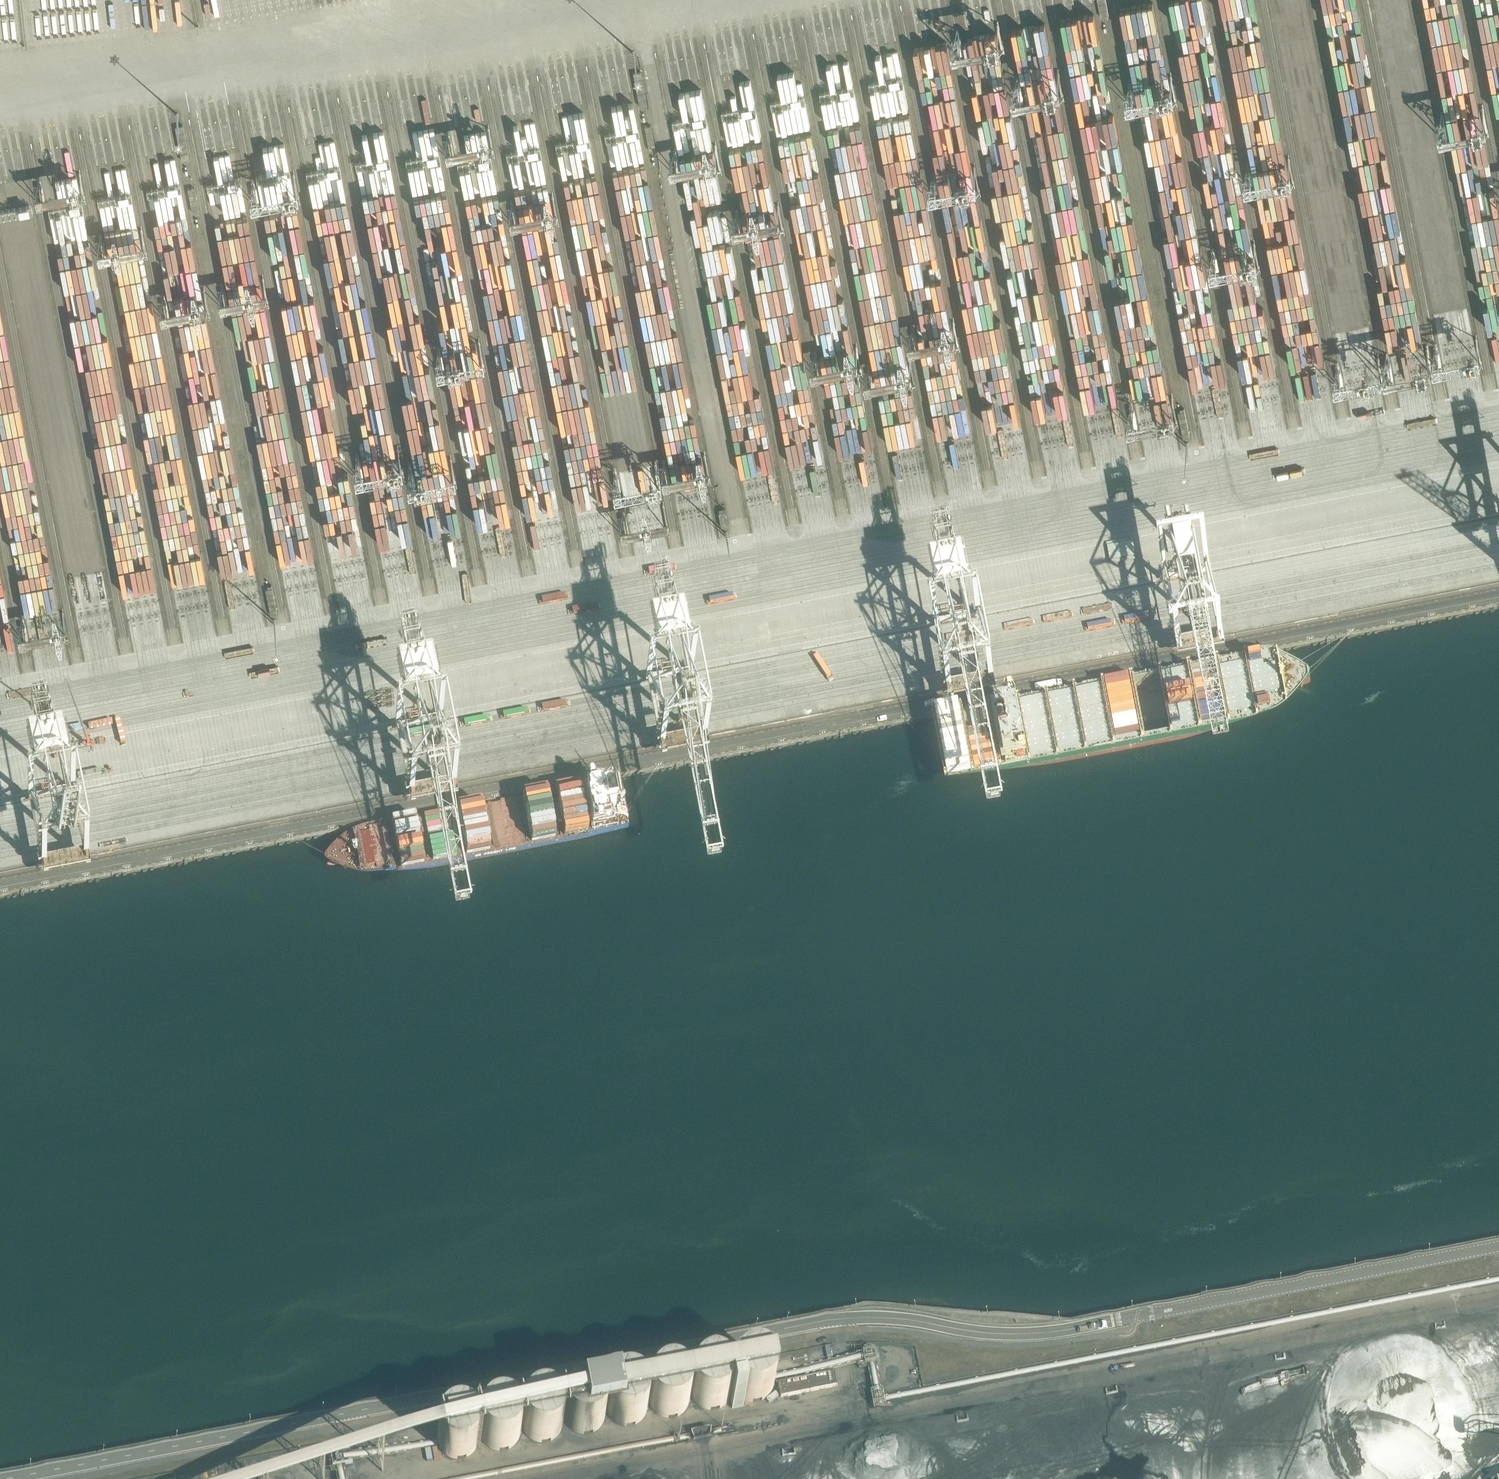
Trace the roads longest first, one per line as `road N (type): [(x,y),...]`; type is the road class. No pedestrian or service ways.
road 1 (unclassified): [(8,1478),(838,1319),(1029,1334),(1137,1315)]
road 2 (unclassified): [(1498,1246),(1137,1315)]

